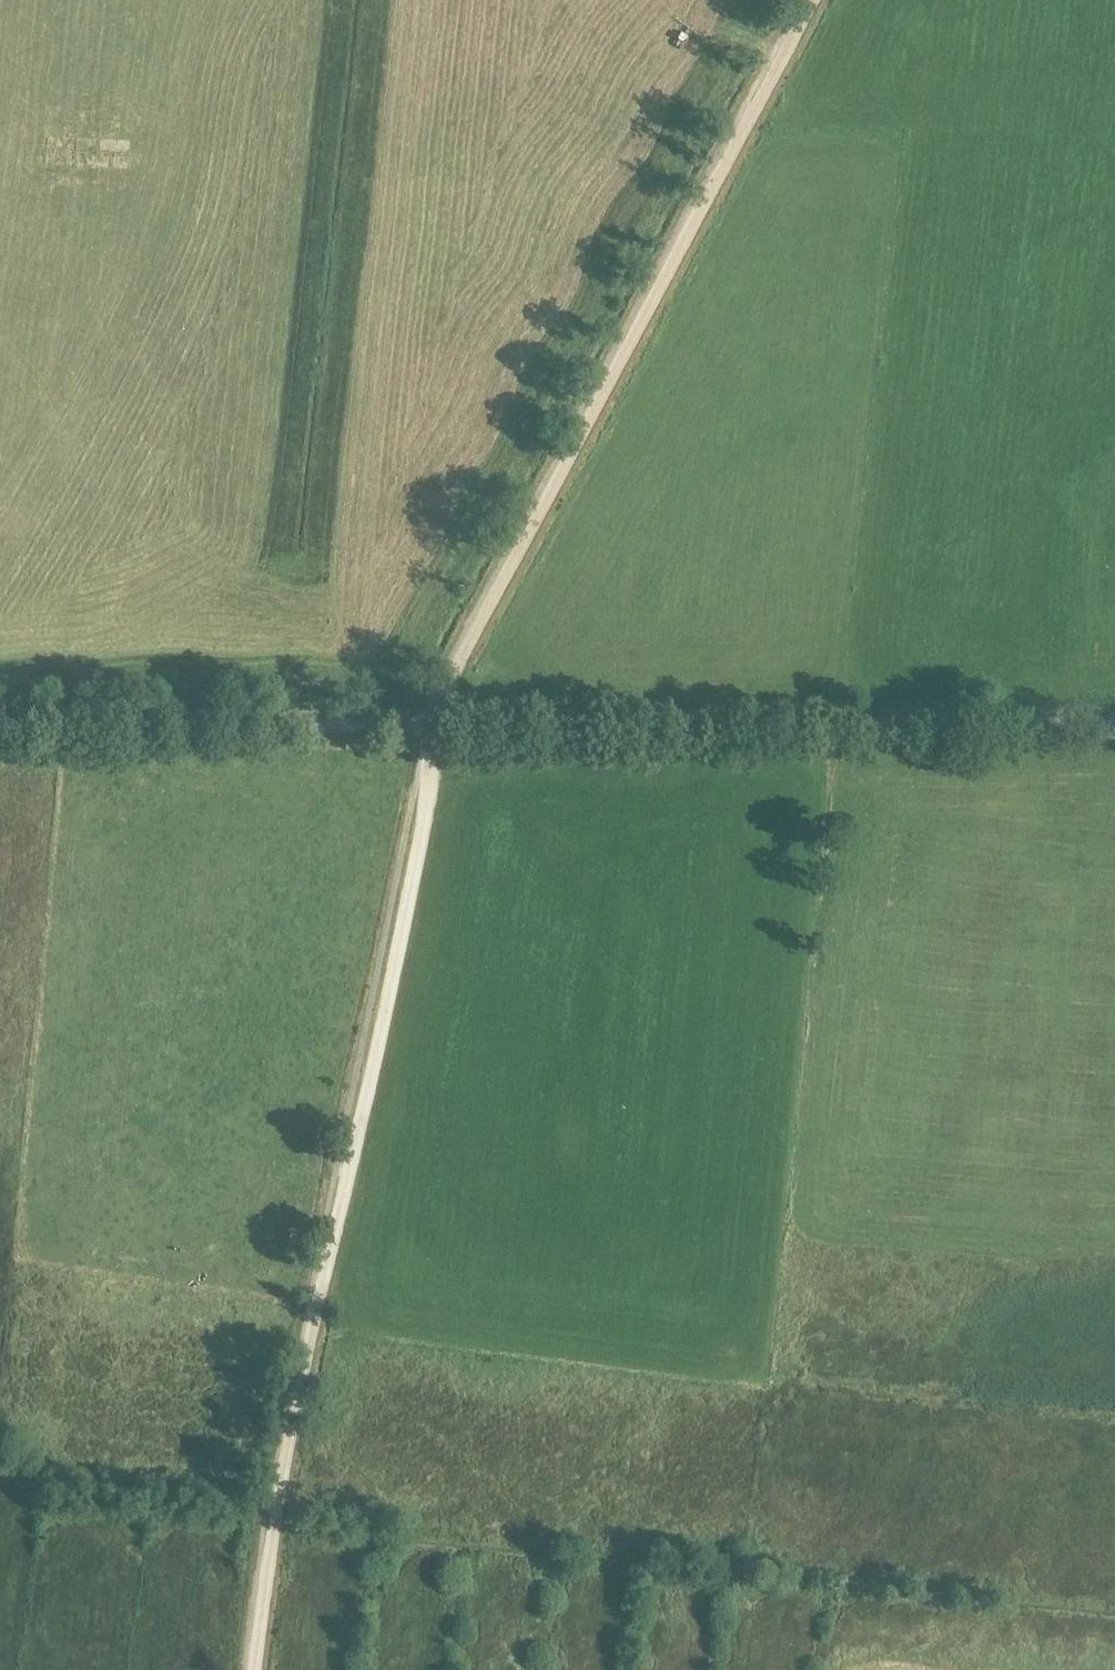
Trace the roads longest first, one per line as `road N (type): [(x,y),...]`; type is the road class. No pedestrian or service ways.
road 1 (track): [(266,1669),(435,728),(817,0)]
road 2 (unclassified): [(0,724),(1114,725)]

